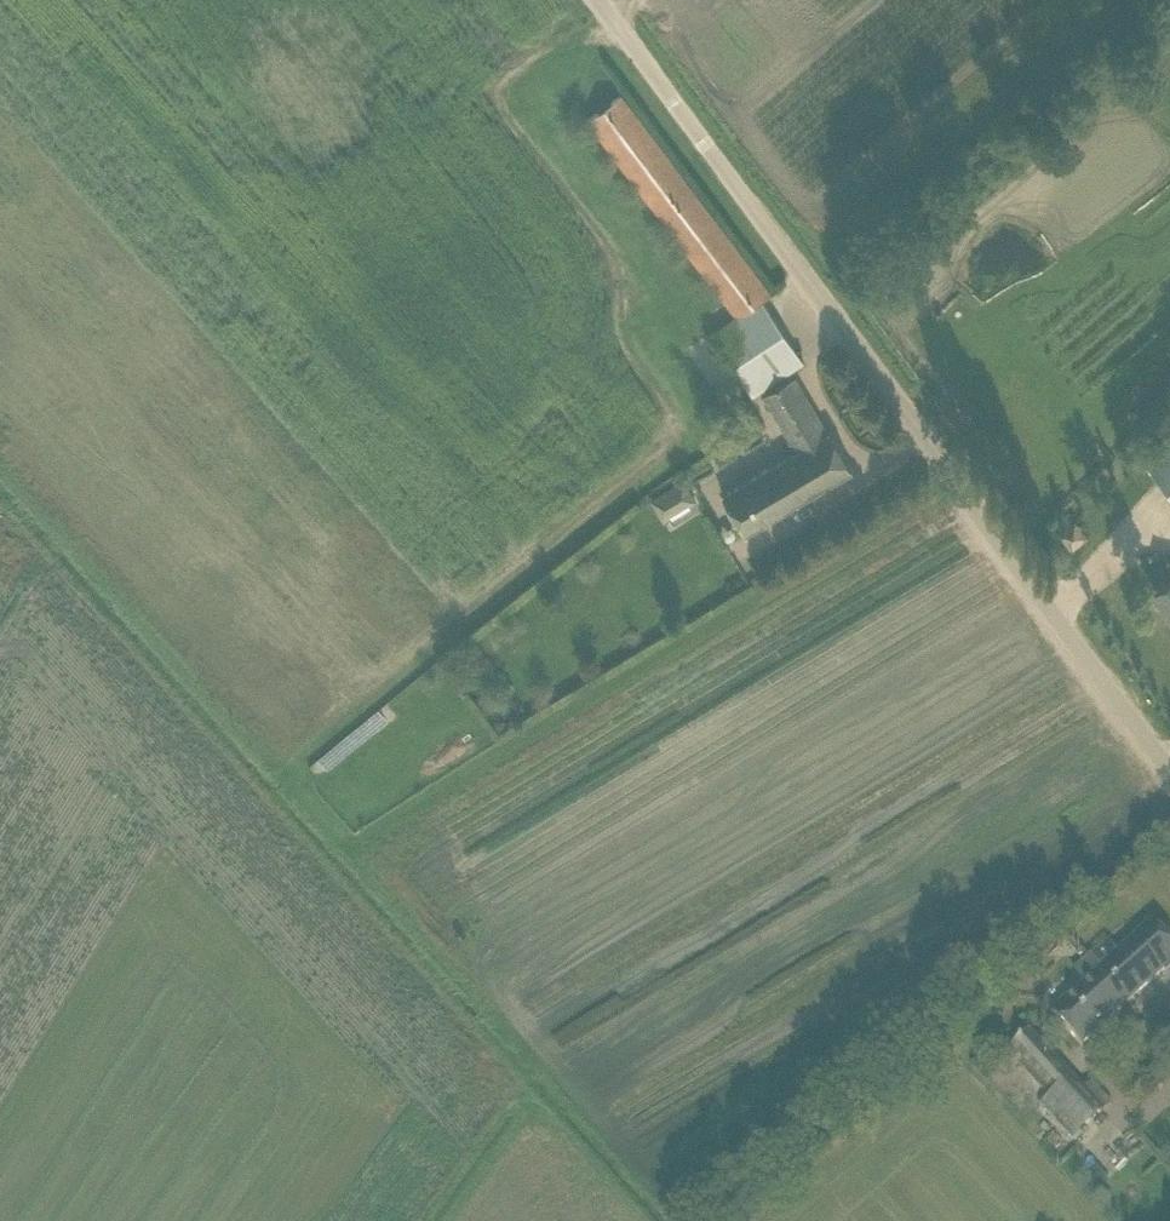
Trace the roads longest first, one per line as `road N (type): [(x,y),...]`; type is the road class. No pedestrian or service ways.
road 1 (unclassified): [(1169,760),(600,0)]

